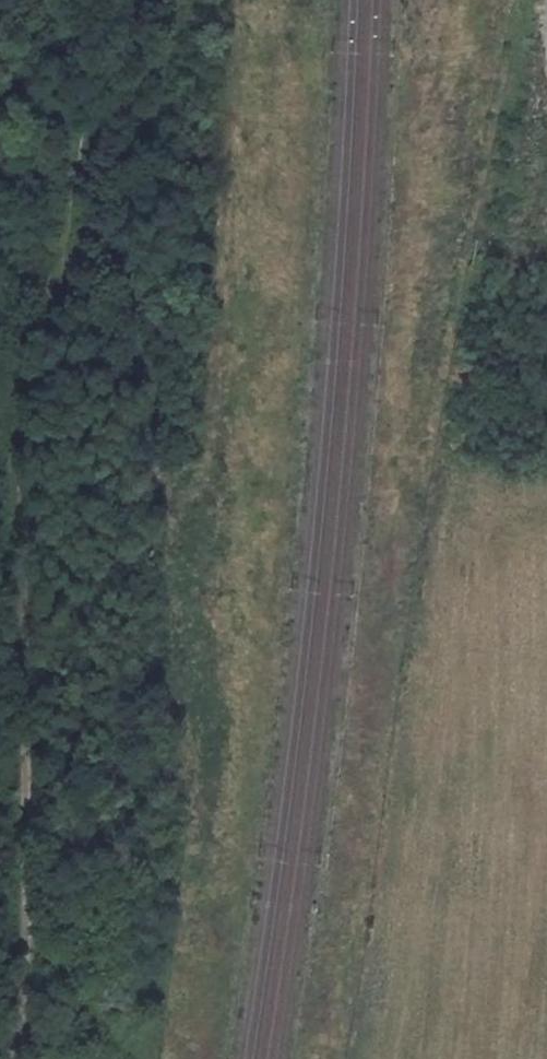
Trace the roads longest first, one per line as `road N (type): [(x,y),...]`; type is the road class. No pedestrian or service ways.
road 1 (track): [(14,1058),(28,931),(26,698),(7,450)]

